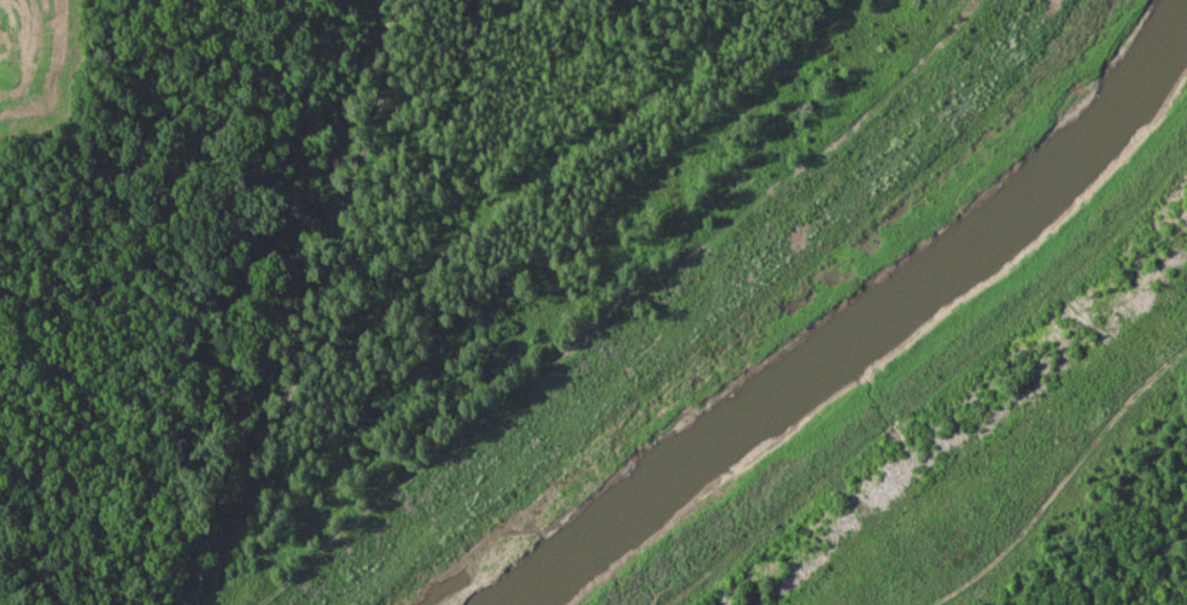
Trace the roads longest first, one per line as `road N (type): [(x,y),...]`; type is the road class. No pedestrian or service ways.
road 1 (track): [(660,604),(1051,289),(1186,144)]
road 2 (track): [(933,604),(1005,551),(1186,351)]

